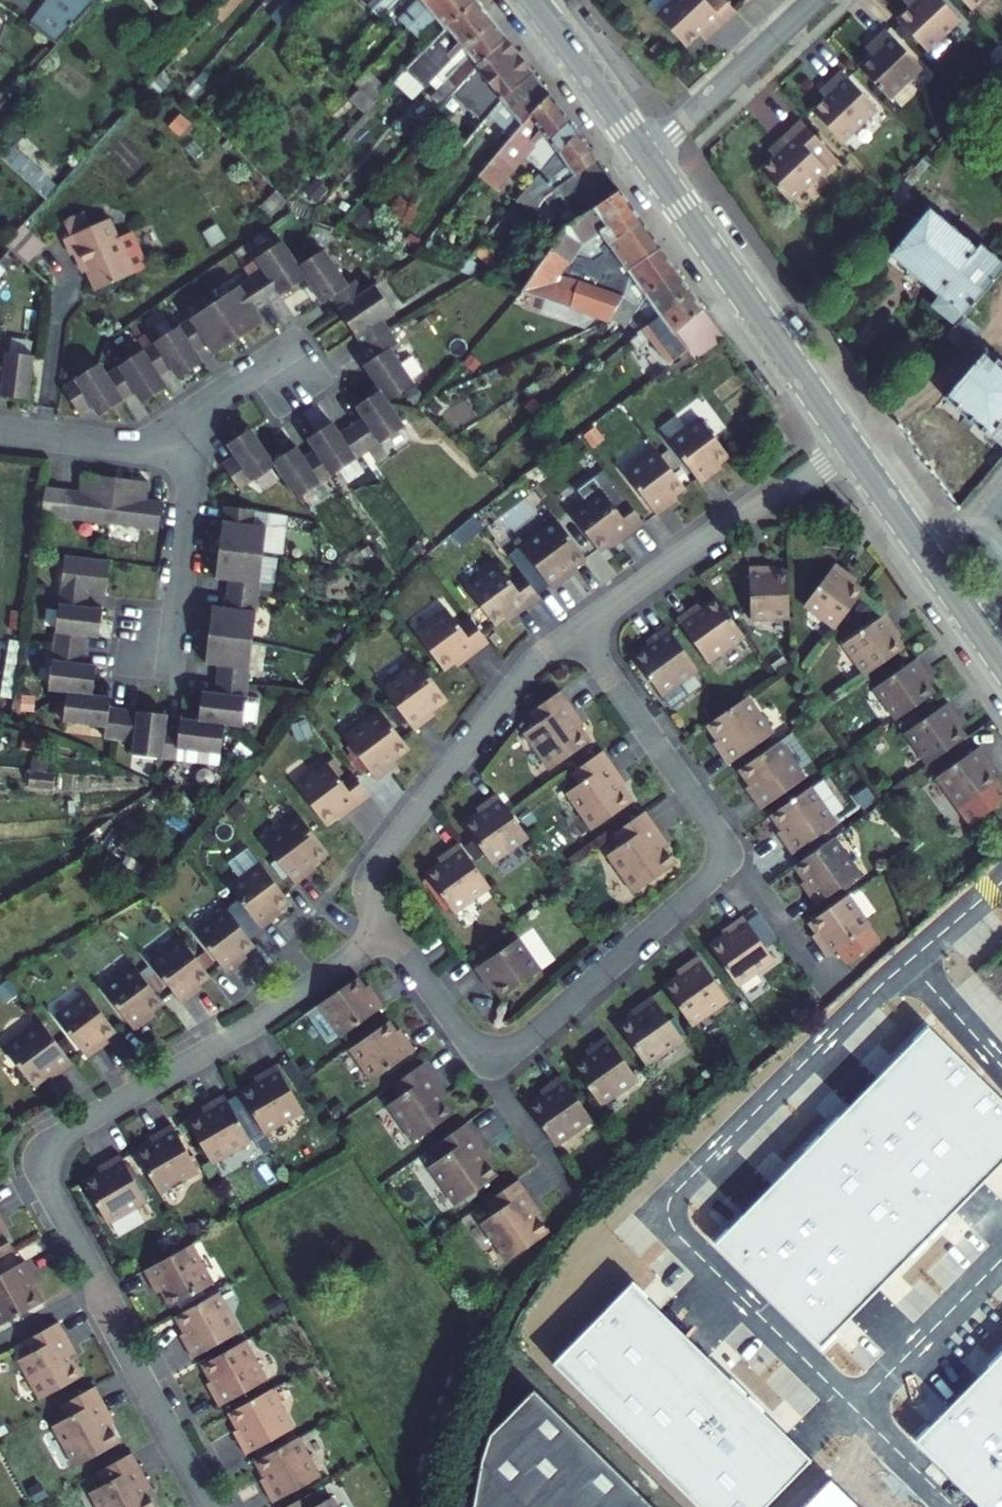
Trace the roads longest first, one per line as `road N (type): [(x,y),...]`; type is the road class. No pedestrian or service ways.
road 1 (residential): [(386,927),(273,1011),(60,1138),(45,1169),(48,1187),(94,1289)]
road 2 (residential): [(579,628),(525,672),(370,872),(366,894),(386,927)]
road 3 (secondary): [(851,446),(648,154)]
road 4 (residential): [(851,446),(579,628)]
road 5 (residential): [(724,849),(714,872),(530,1037),(503,1050),(480,1048)]
road 6 (residential): [(579,628),(724,849)]
road 7 (secondary): [(1001,659),(851,446)]
road 8 (residential): [(94,1289),(211,1506)]
road 9 (residential): [(816,0),(648,154)]
road 10 (secondary): [(648,154),(538,0)]
road 11 (residential): [(480,1048),(570,1186)]
road 12 (residential): [(724,849),(814,976)]
road 13 (residential): [(480,1048),(386,927)]

